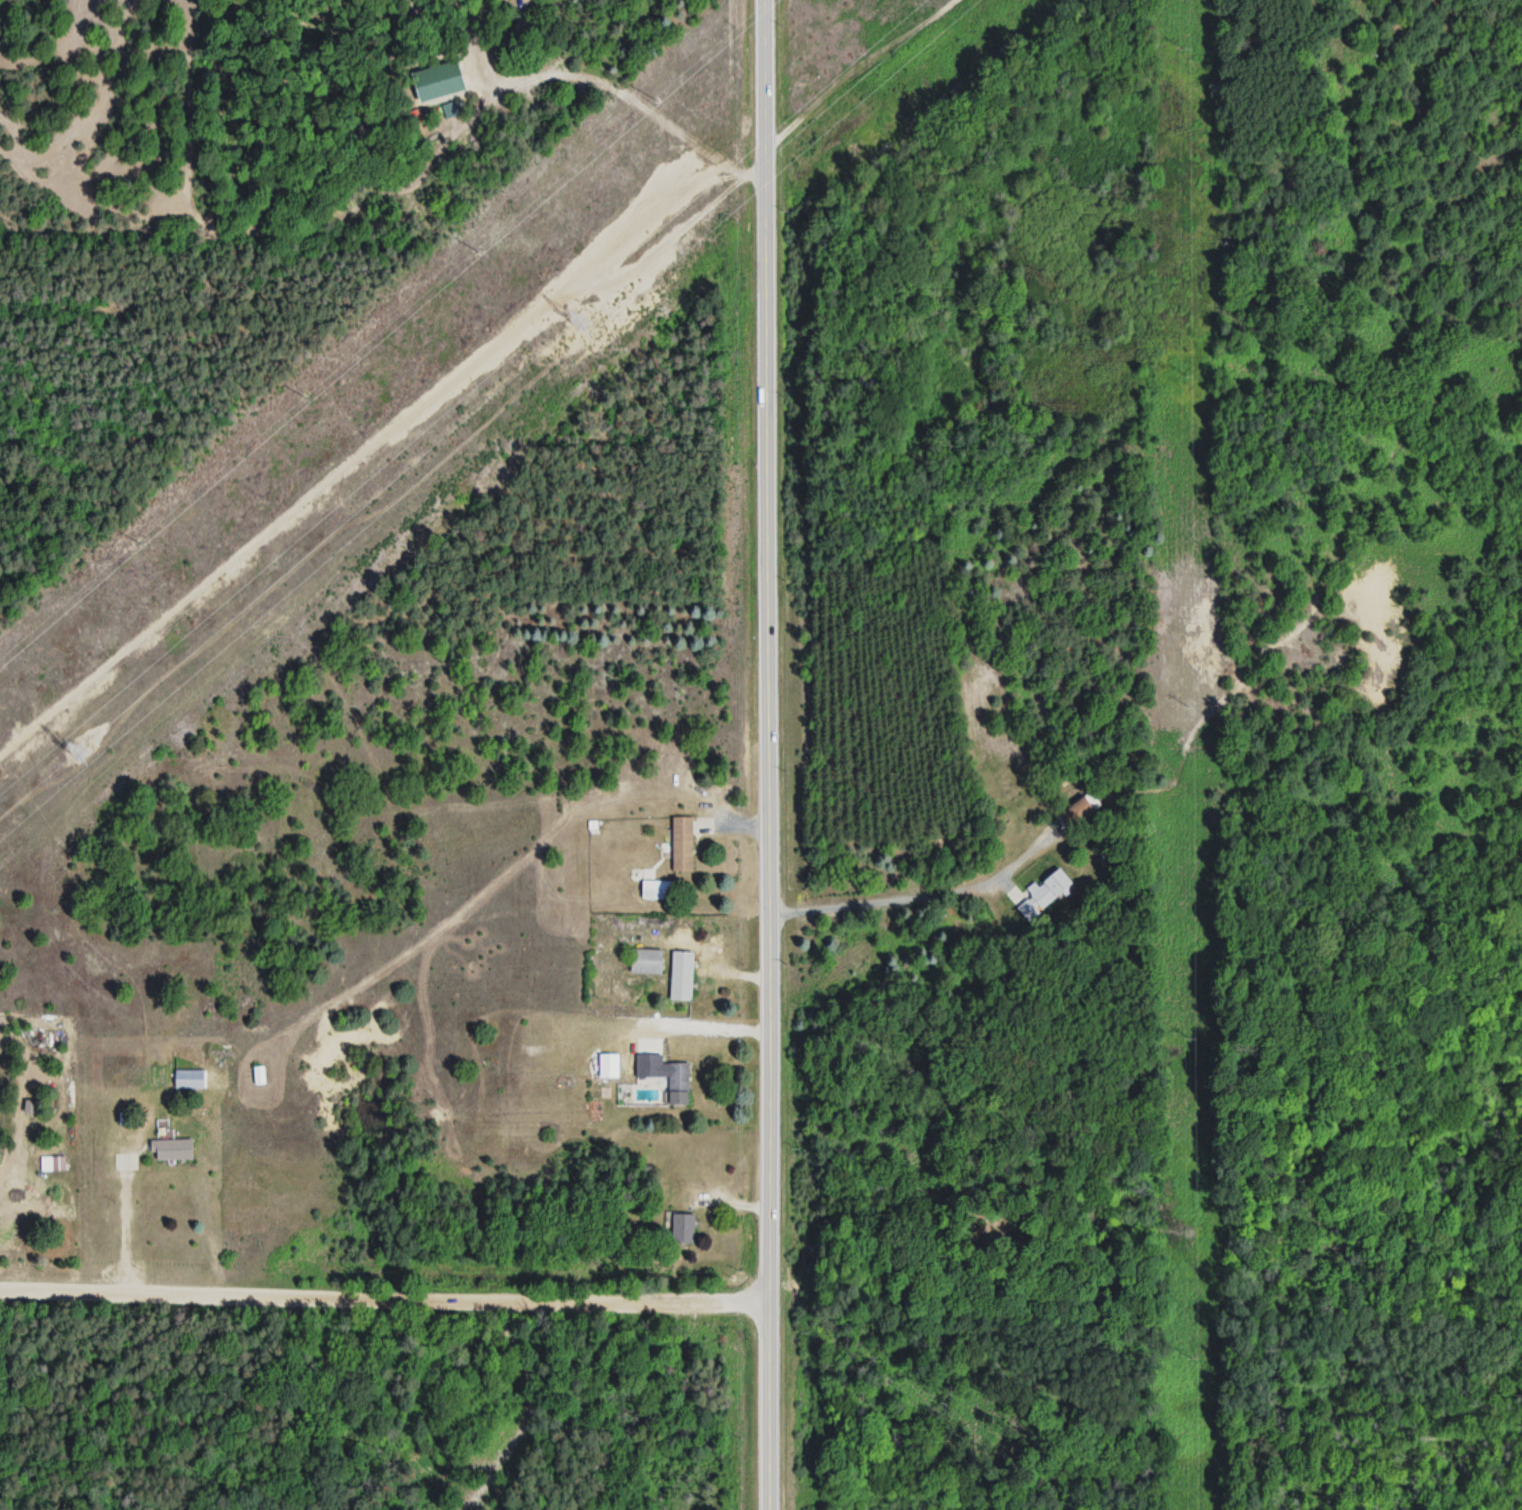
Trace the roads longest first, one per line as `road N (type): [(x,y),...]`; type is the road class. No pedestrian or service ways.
road 1 (tertiary): [(770,1509),(763,0)]
road 2 (residential): [(769,1301),(0,1286)]

